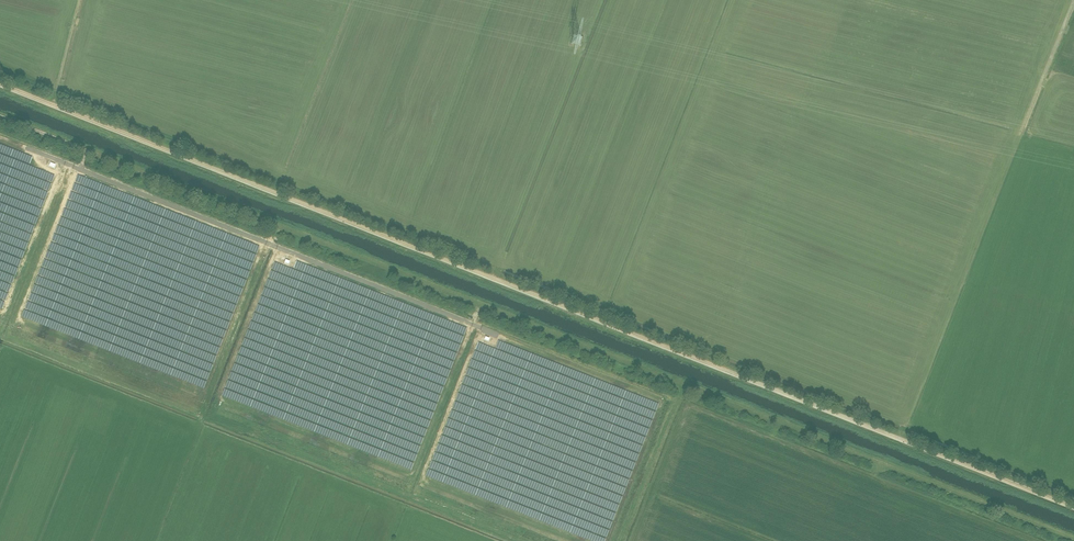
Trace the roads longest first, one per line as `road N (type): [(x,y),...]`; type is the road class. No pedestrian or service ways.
road 1 (track): [(1073,507),(0,84)]
road 2 (track): [(92,153),(248,220),(470,298),(1073,538)]

